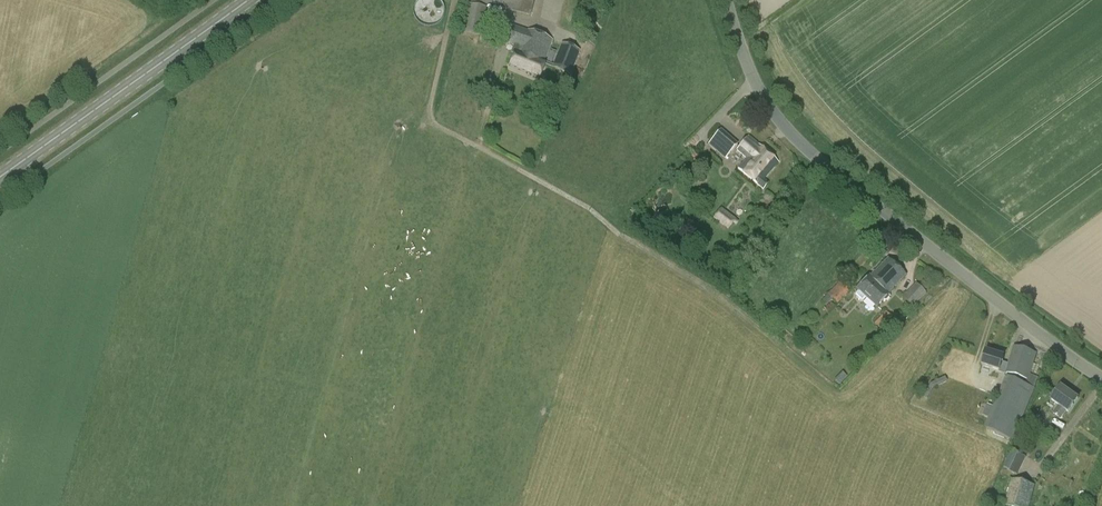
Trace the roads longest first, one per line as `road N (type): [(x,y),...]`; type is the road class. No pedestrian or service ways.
road 1 (unclassified): [(1101,378),(817,155),(761,87),(728,0)]
road 2 (secondary): [(0,180),(244,0)]

